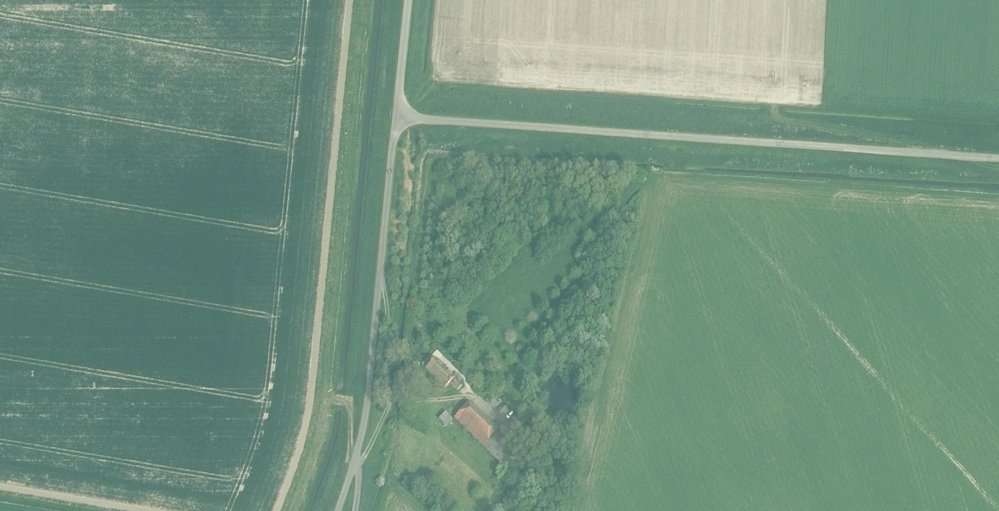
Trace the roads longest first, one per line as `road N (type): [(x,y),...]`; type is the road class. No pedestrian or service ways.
road 1 (unclassified): [(396,116),(998,160)]
road 2 (unclassified): [(354,457),(371,370),(396,116)]

